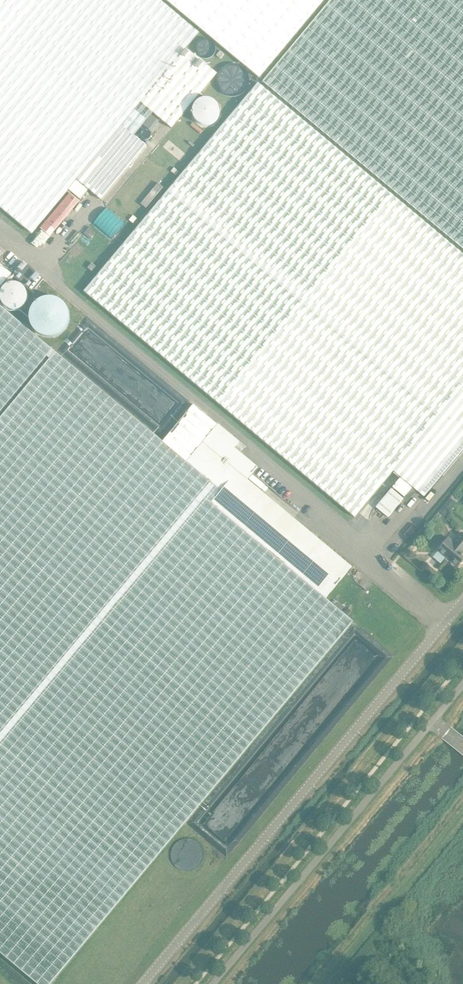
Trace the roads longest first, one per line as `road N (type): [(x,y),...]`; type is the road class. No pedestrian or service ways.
road 1 (unclassified): [(142,983),(462,600)]

